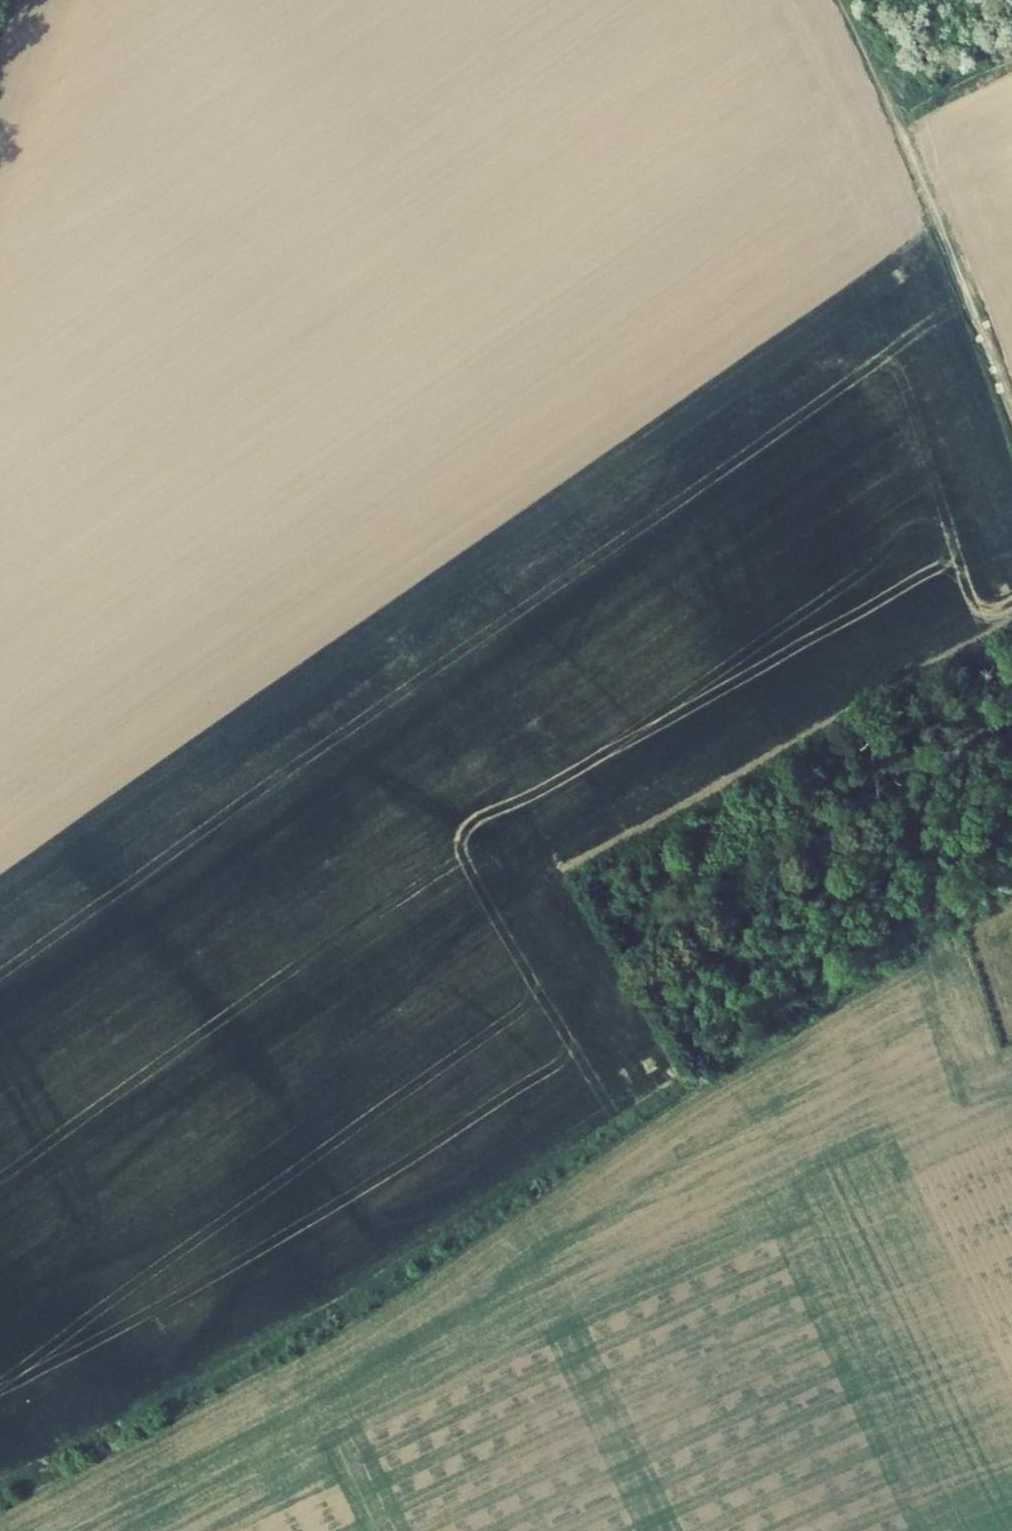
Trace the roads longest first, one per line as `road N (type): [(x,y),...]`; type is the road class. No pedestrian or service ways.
road 1 (track): [(1011,414),(918,177),(828,0)]
road 2 (track): [(890,120),(1011,55)]

